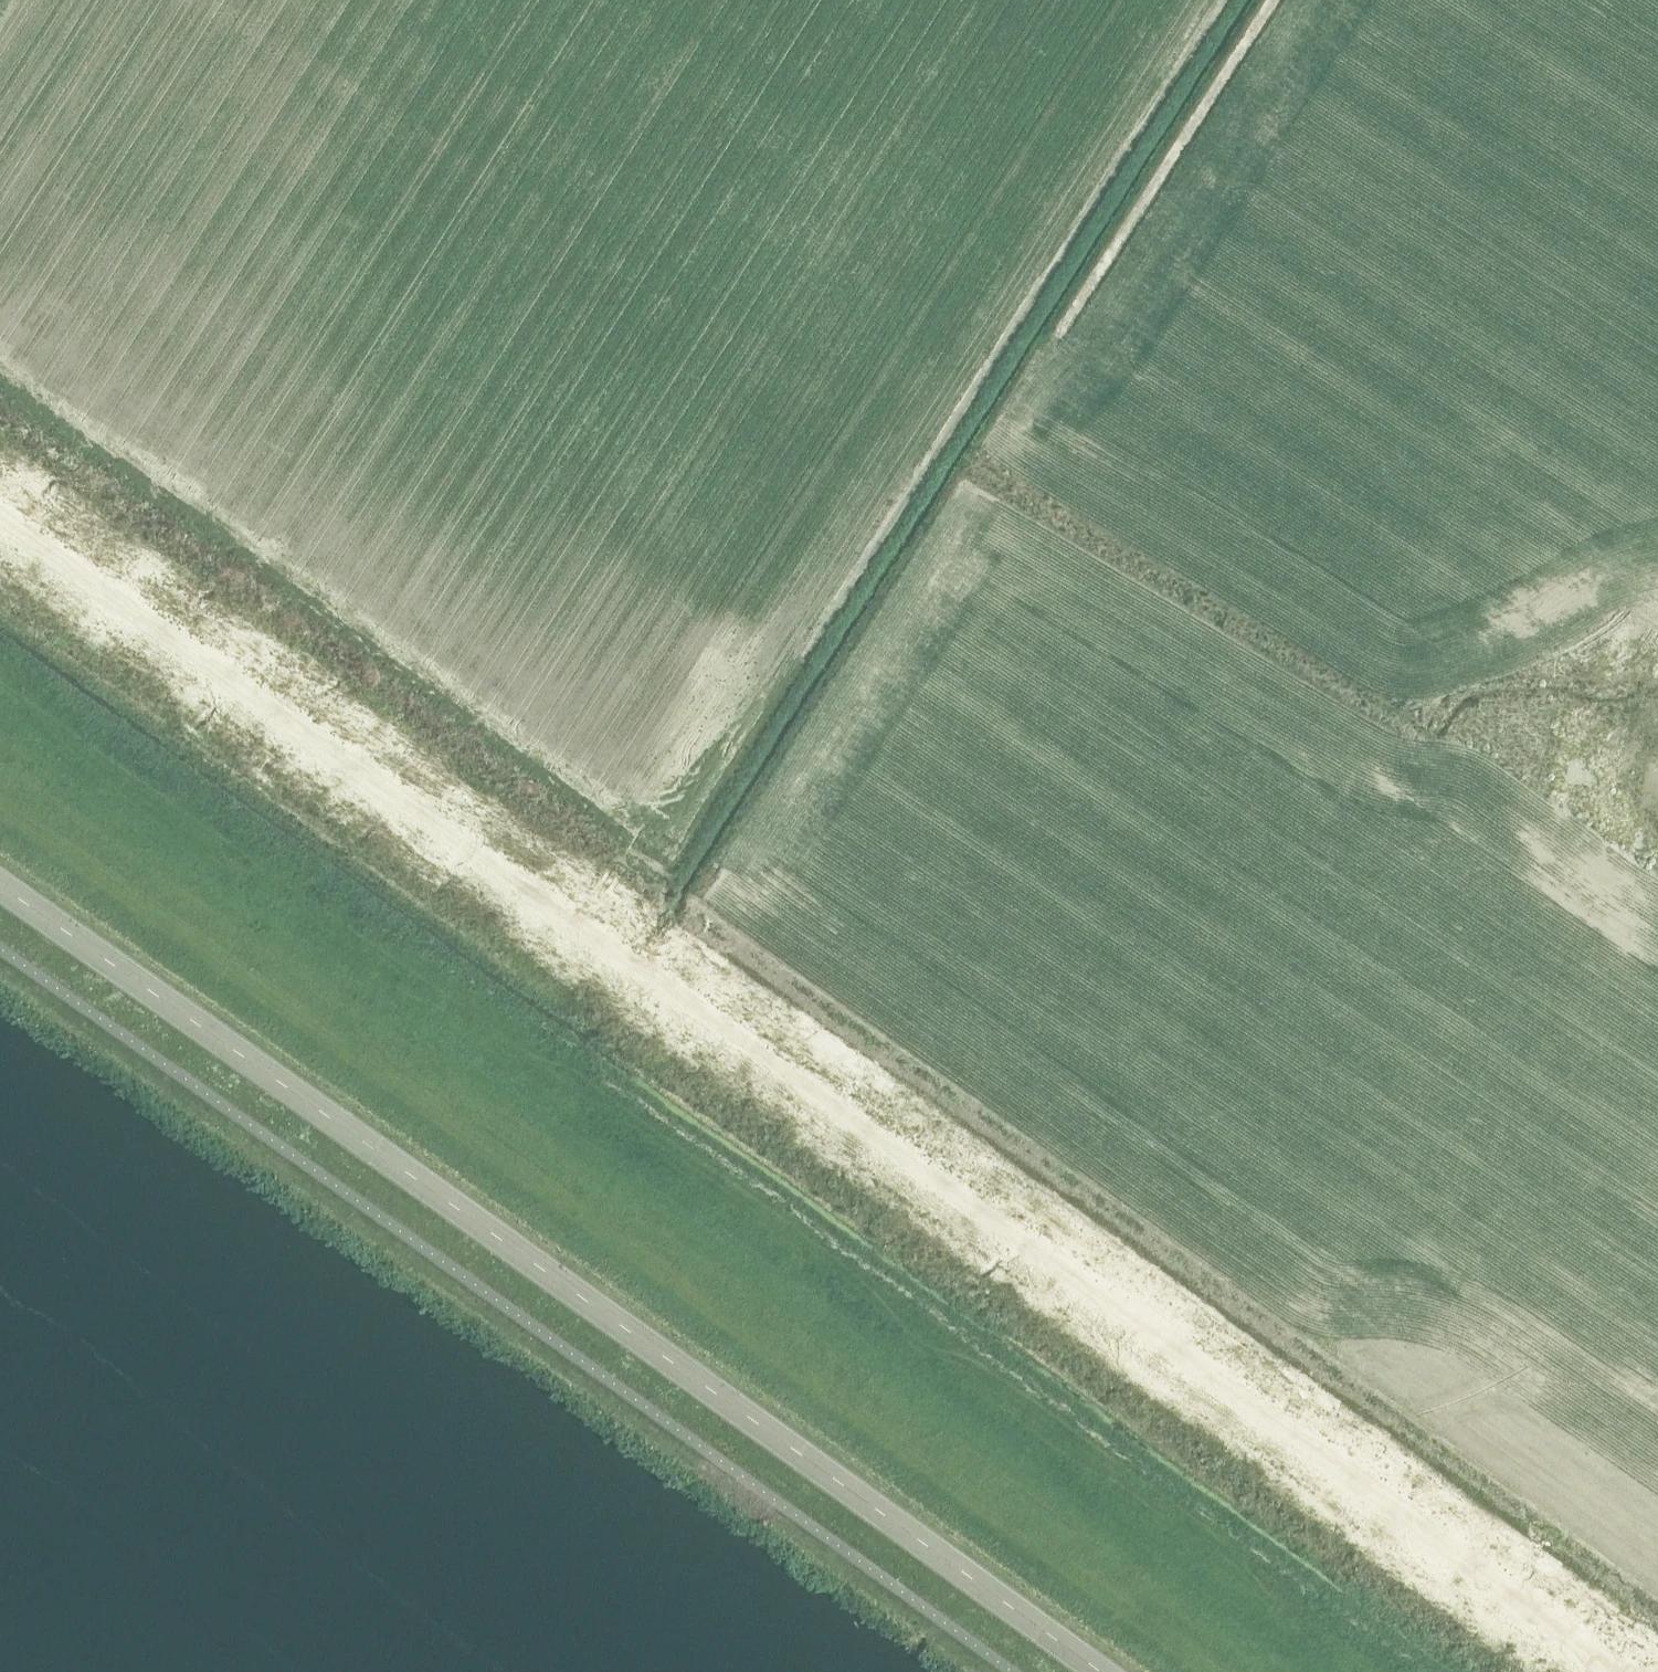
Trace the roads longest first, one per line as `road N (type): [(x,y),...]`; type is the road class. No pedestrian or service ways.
road 1 (unclassified): [(0,551),(1600,1671)]
road 2 (tertiary): [(1101,1671),(0,883)]

